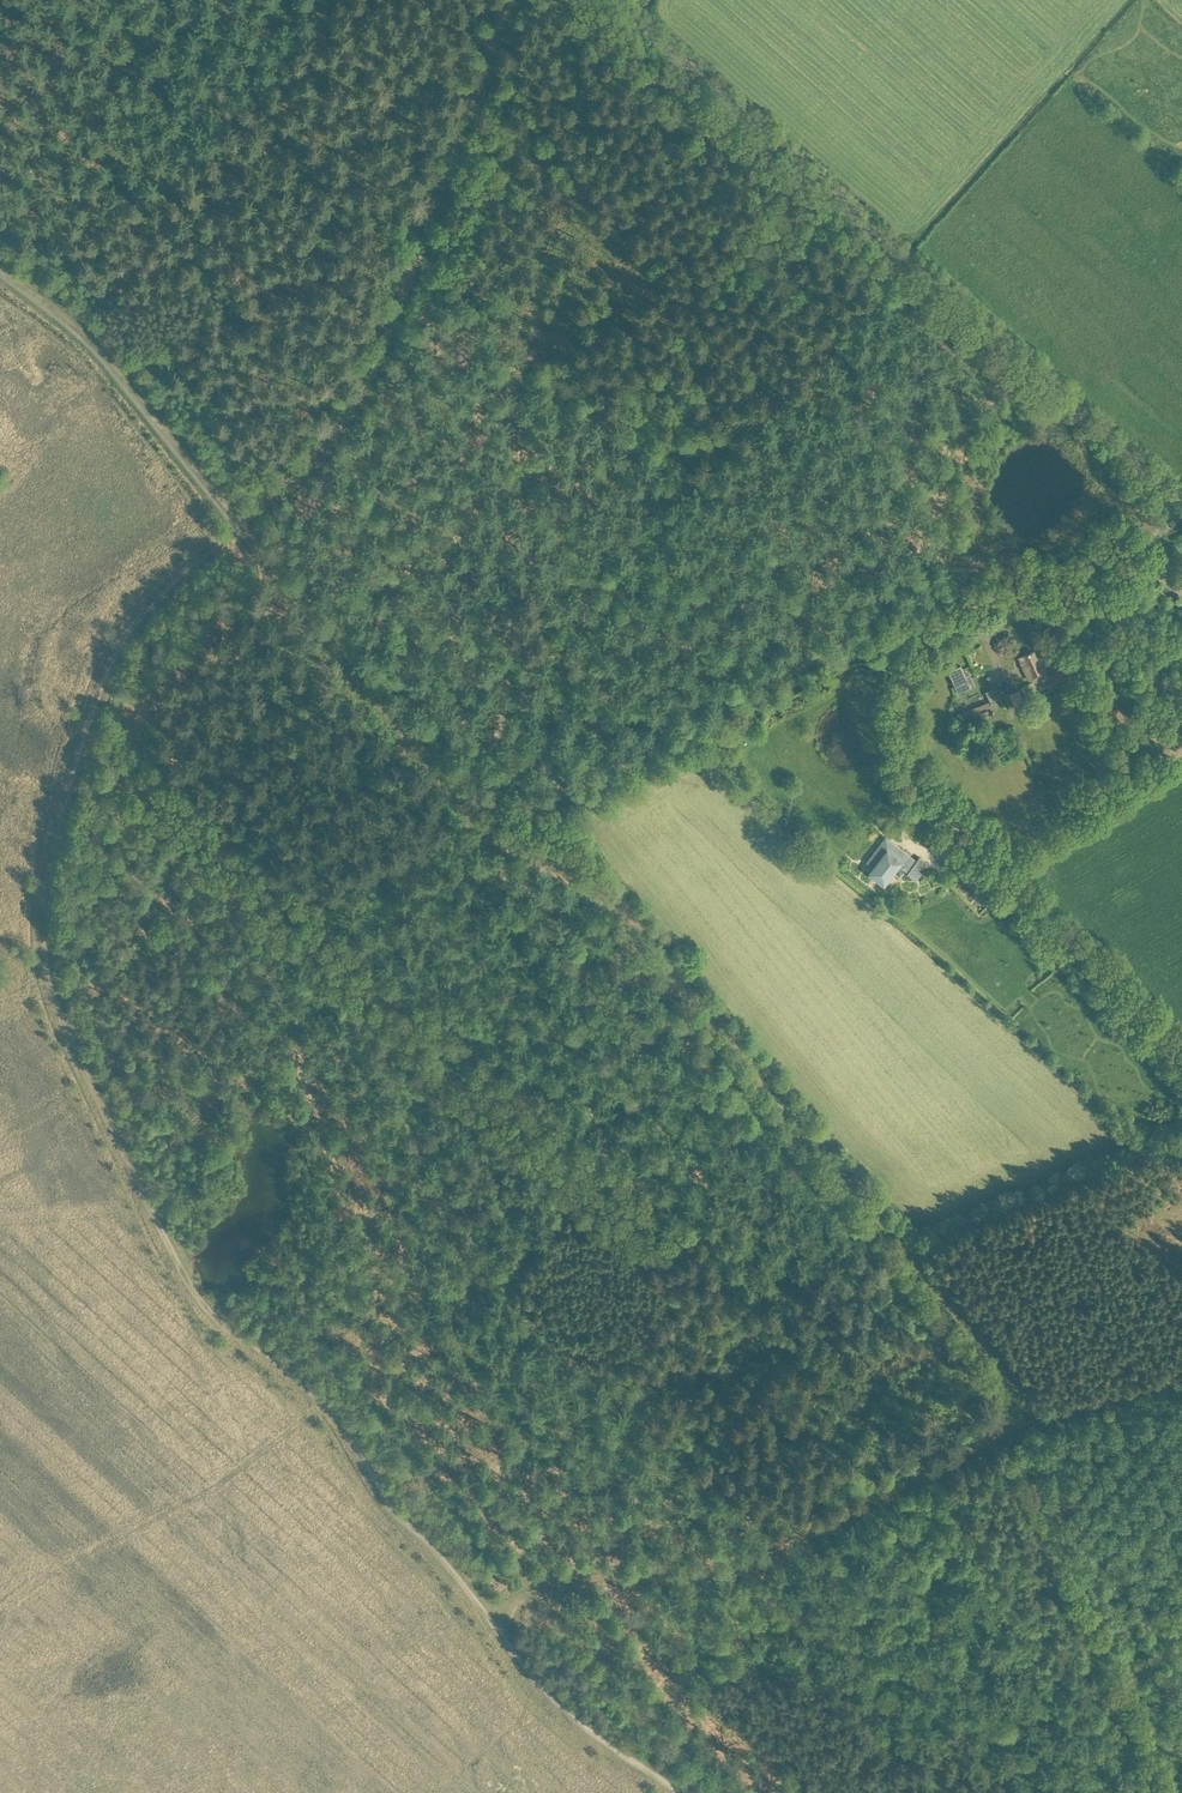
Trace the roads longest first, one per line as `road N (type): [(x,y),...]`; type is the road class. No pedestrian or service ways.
road 1 (track): [(510,0),(371,388),(326,450),(240,526),(481,822),(600,890),(665,939),(1038,1423)]
road 2 (track): [(236,529),(148,606),(105,674),(44,888),(41,945),(52,987),(146,1196),(210,1309),(331,1407),(395,1509),(560,1710),(679,1792)]
road 3 (unclassified): [(1181,1064),(929,801),(906,740),(915,668),(949,625),(1133,546),(1181,511)]
road 4 (unclassified): [(1181,509),(614,0)]
road 5 (track): [(494,1625),(570,1579),(751,1566),(1019,1430),(1181,1376)]
road 6 (track): [(240,526),(97,347),(0,268)]

